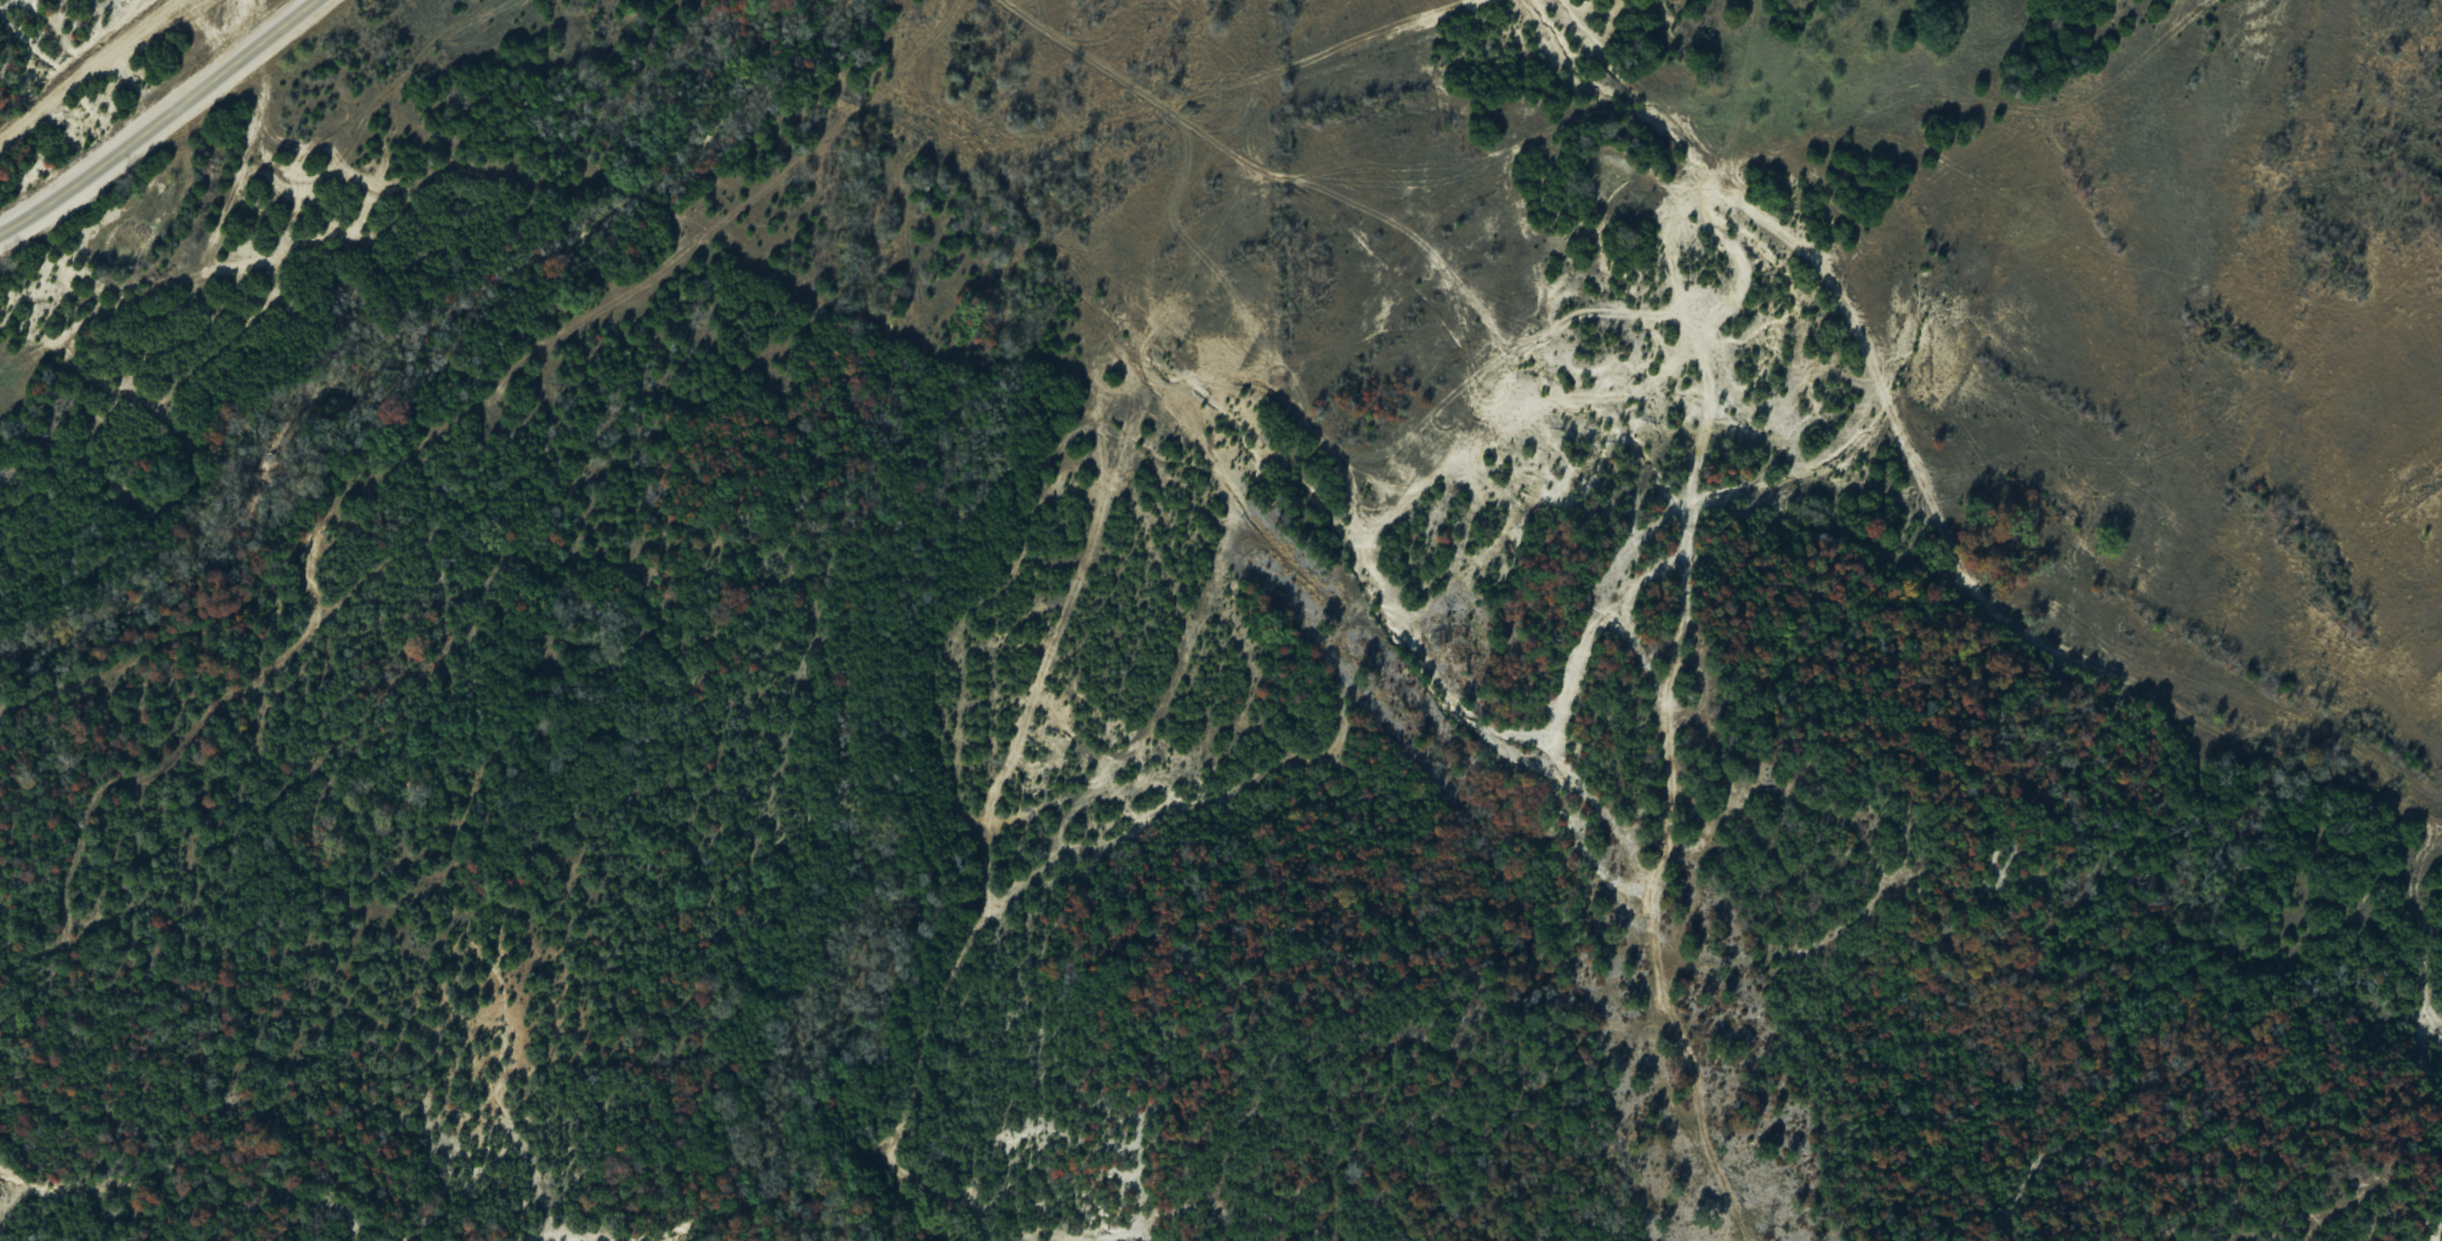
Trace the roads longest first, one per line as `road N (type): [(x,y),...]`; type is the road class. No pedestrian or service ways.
road 1 (tertiary): [(0,237),(261,44)]

